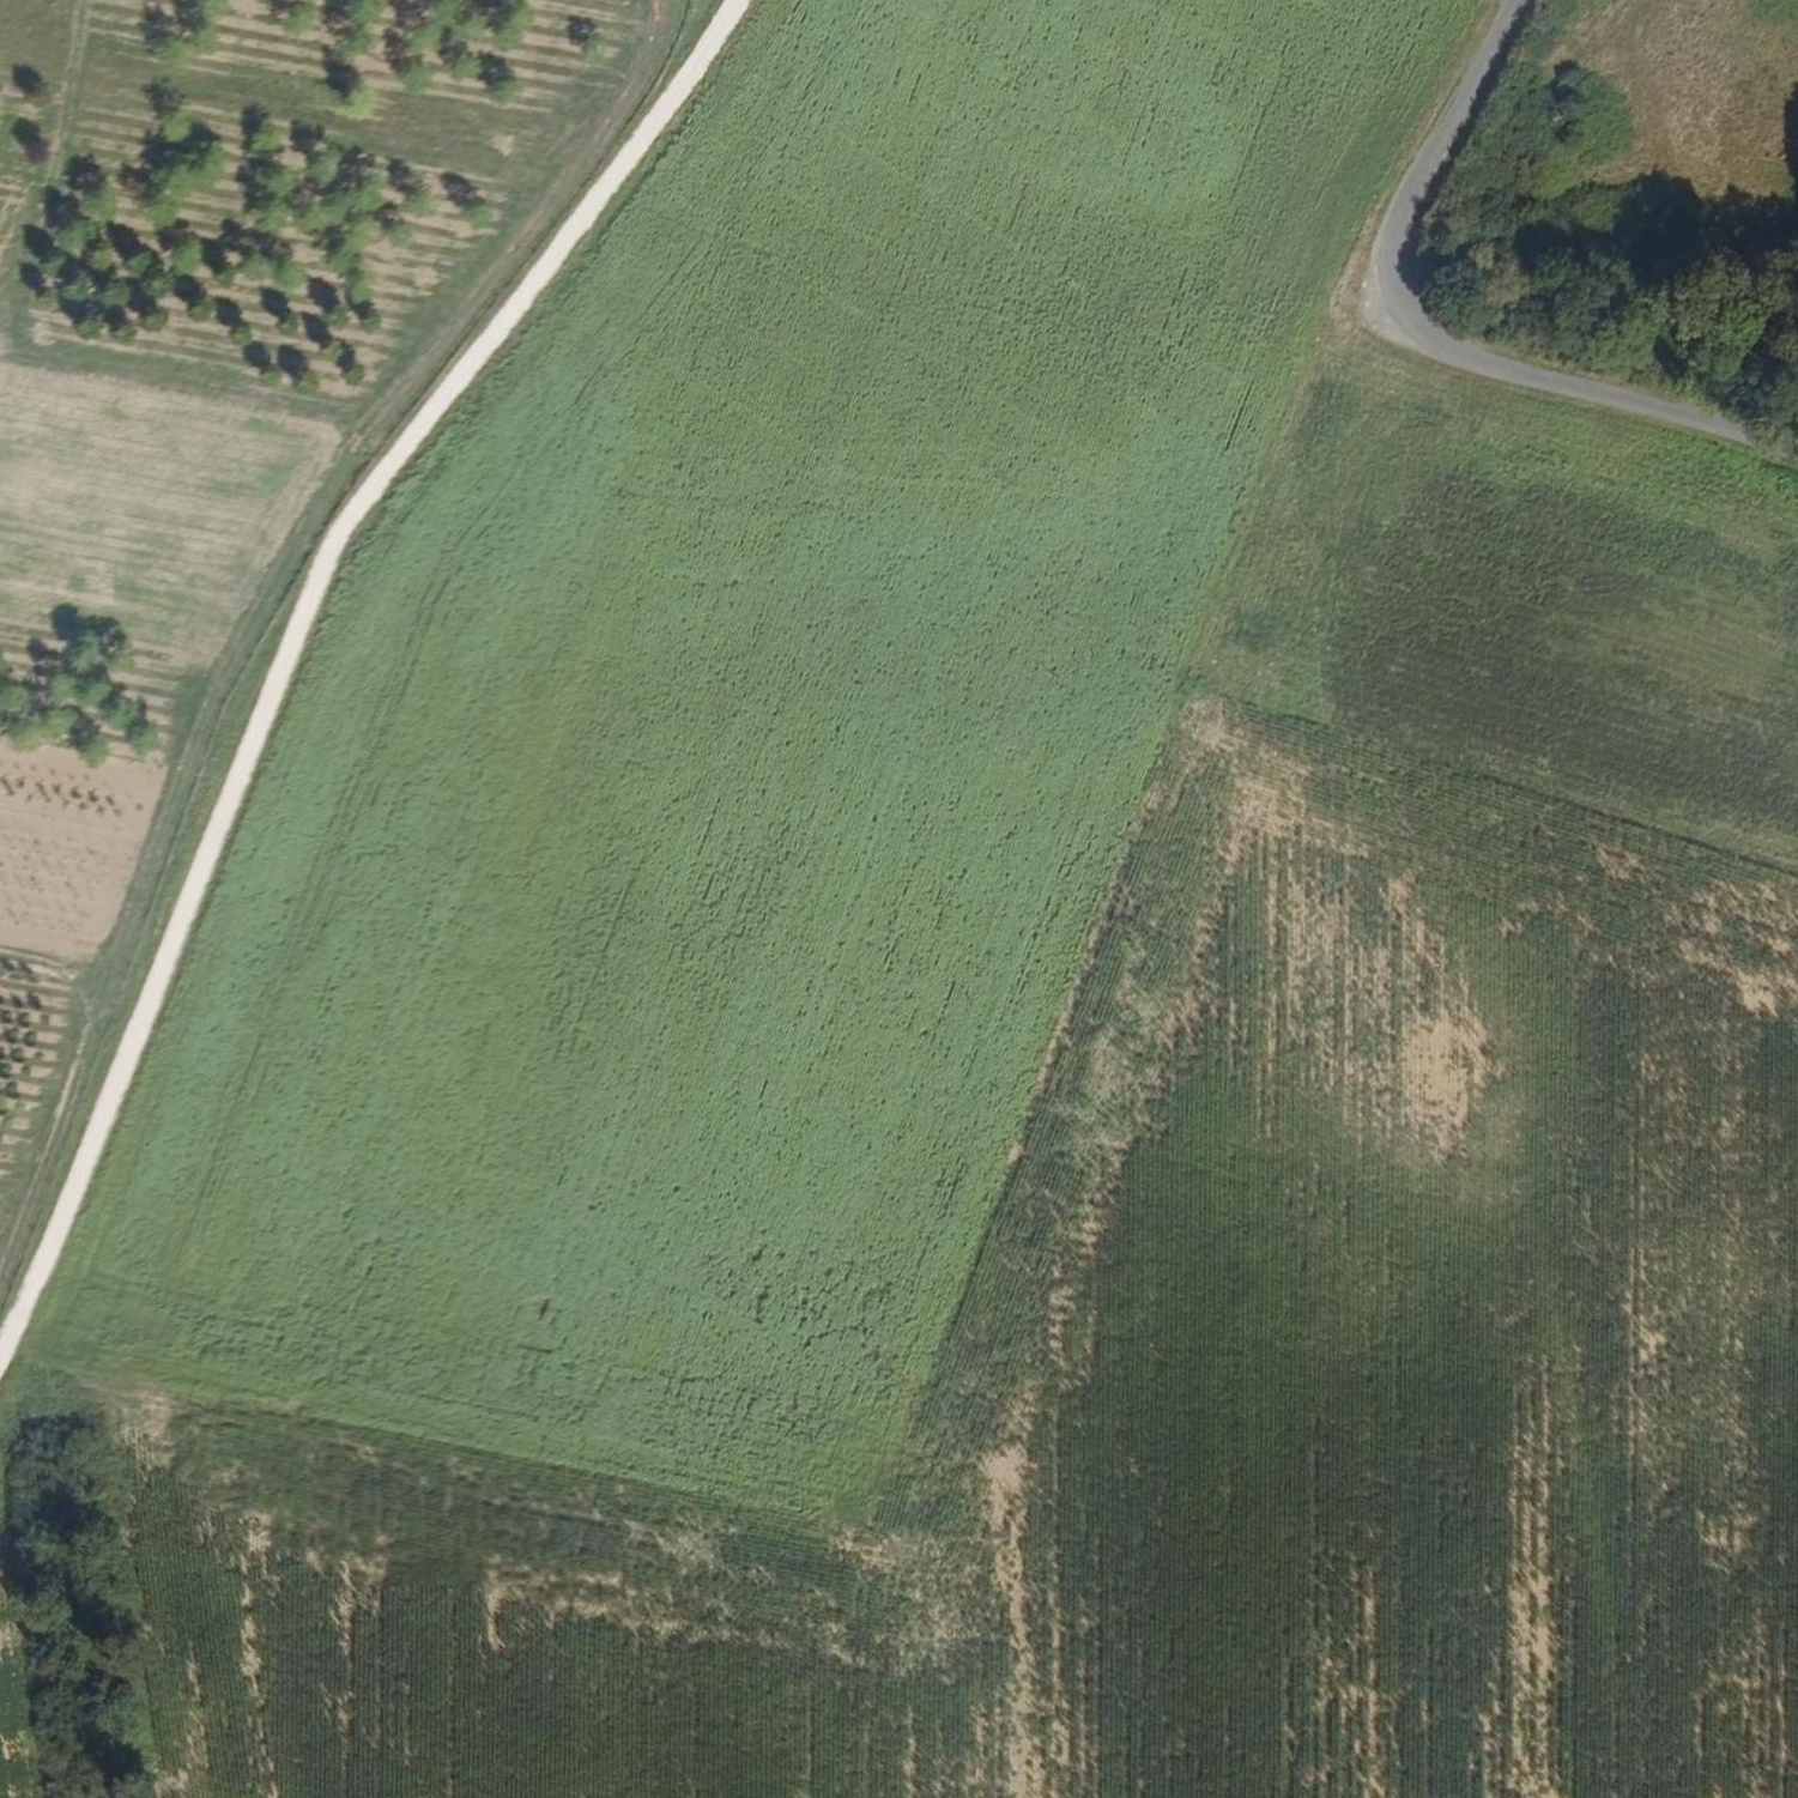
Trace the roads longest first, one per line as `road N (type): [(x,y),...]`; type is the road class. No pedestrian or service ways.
road 1 (tertiary): [(1797,455),(1471,357),(1405,325),(1387,280),(1388,245),(1515,0)]

